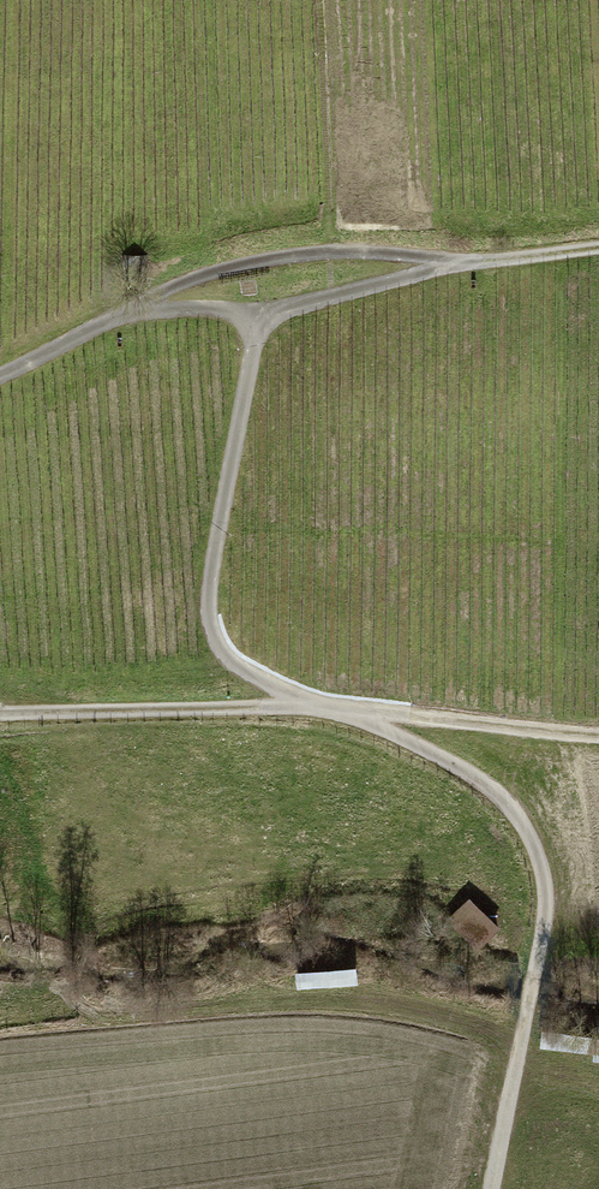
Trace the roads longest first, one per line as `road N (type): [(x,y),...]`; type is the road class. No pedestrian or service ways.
road 1 (track): [(493,1188),(546,903),(533,844),(475,777),(228,659),(208,616),(265,312)]
road 2 (track): [(598,247),(470,261),(289,253),(207,267),(129,300),(77,336),(0,371)]
road 3 (track): [(0,714),(314,706),(598,734)]
road 4 (track): [(129,300),(265,312),(318,305),(470,261)]

